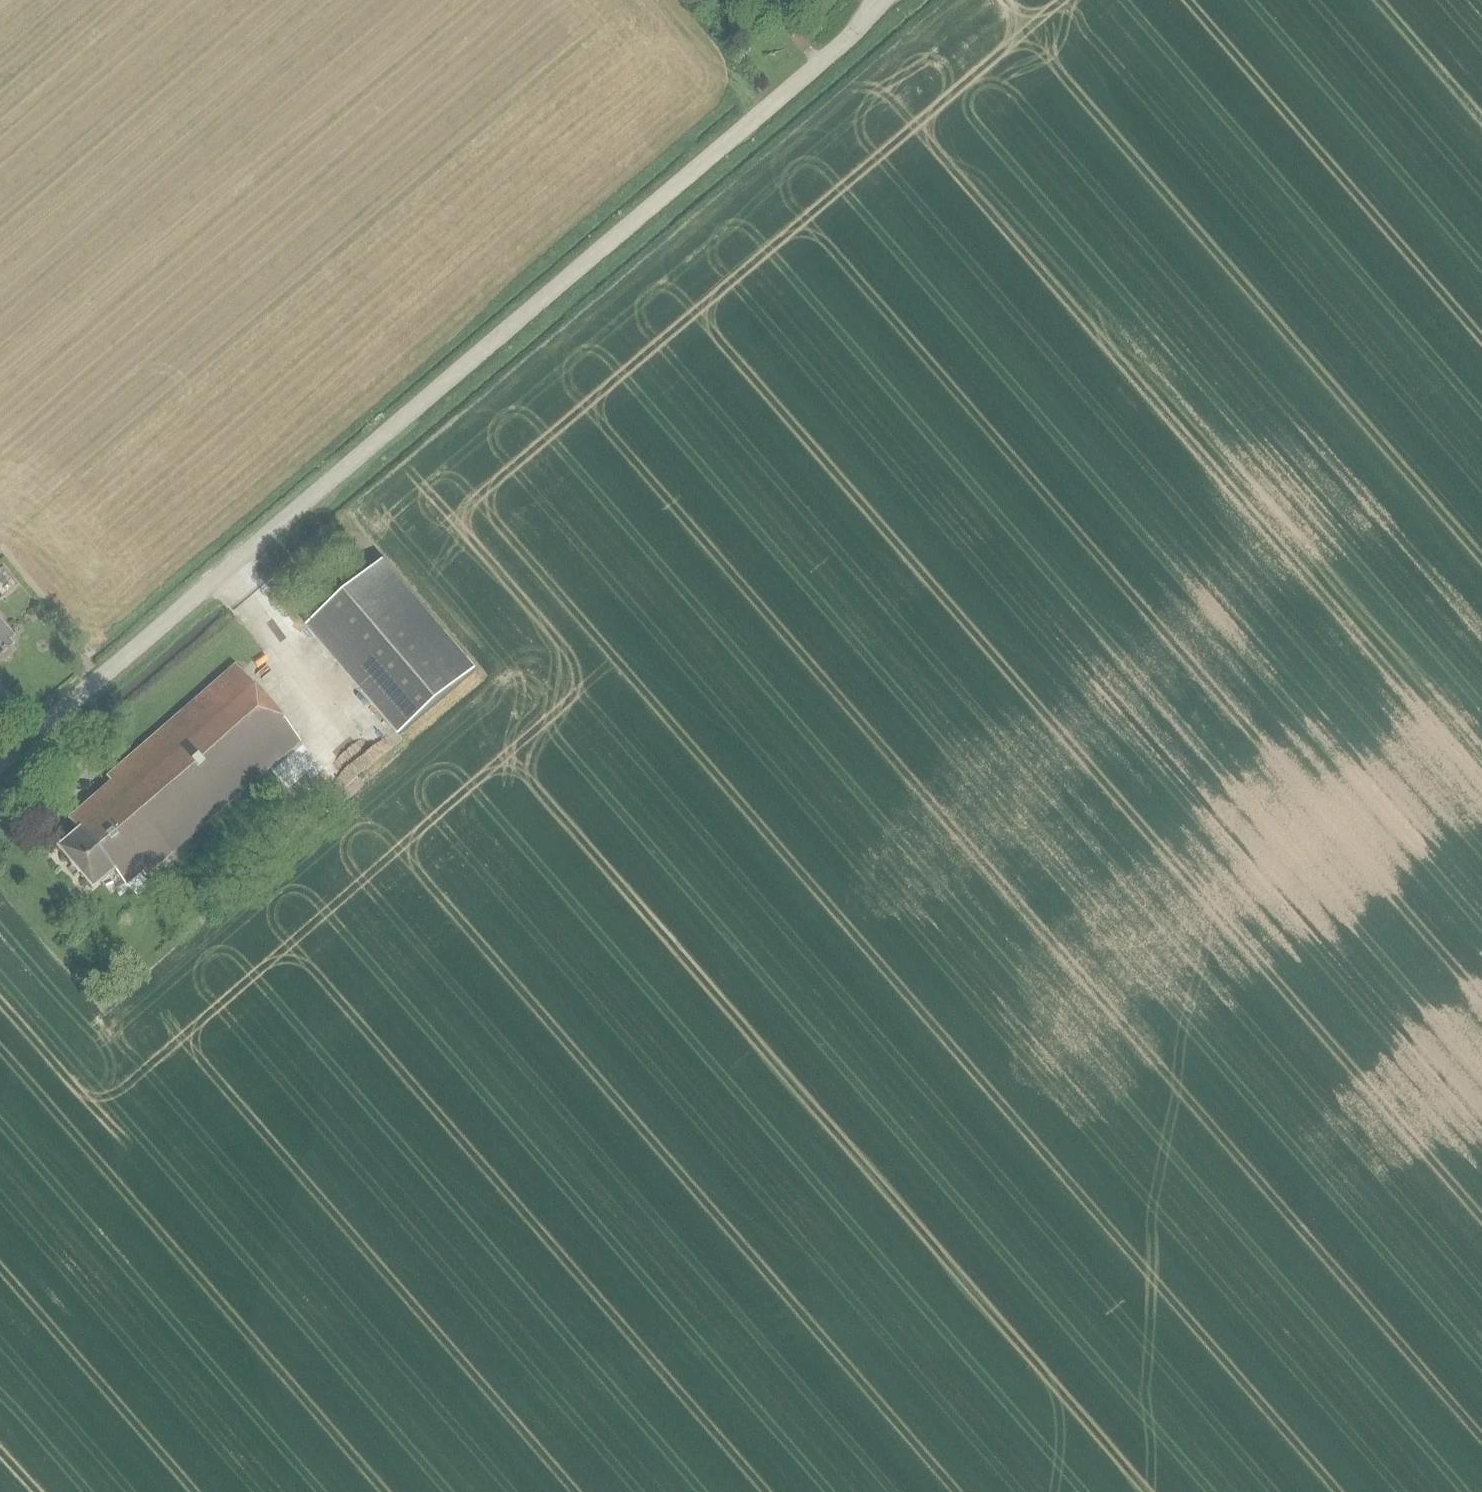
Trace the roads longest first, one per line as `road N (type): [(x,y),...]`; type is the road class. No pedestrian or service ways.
road 1 (unclassified): [(0,768),(889,0)]

